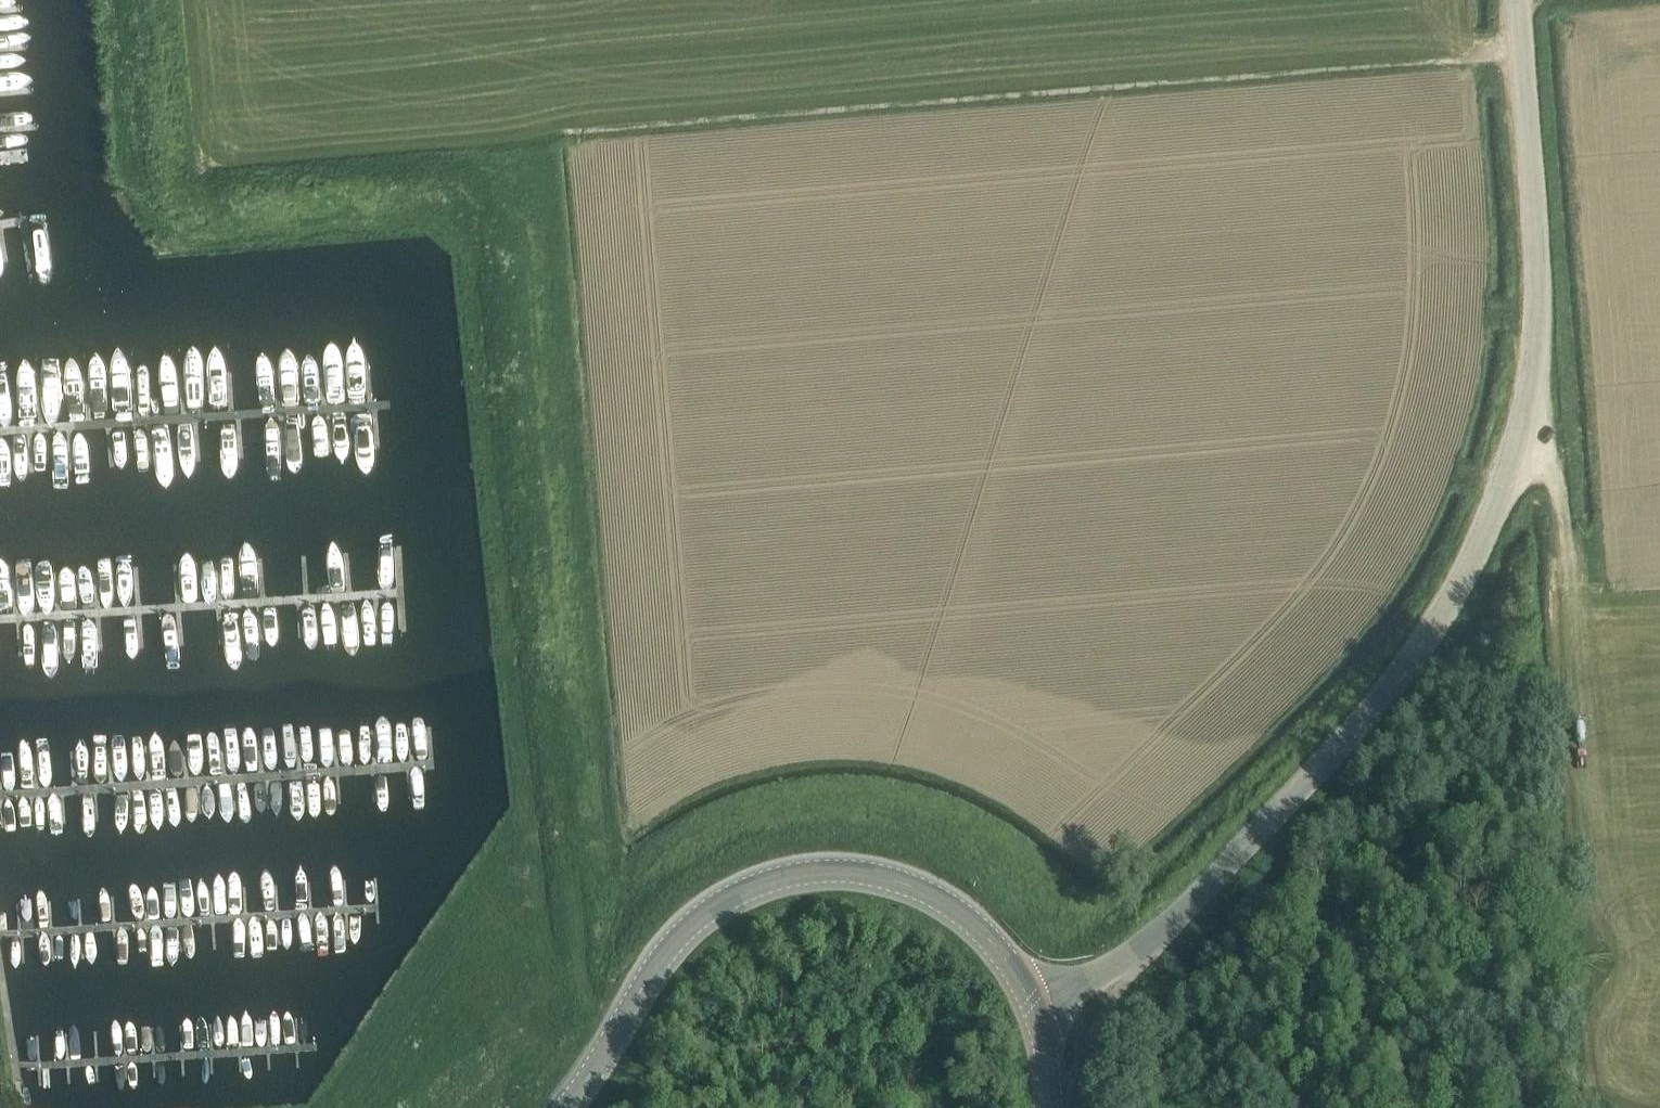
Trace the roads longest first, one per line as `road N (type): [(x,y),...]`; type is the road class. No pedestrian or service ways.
road 1 (unclassified): [(1039,1022),(1236,853),(1393,695),(1518,454),(1537,381),(1540,289),(1517,0)]
road 2 (unclassified): [(1039,1022),(1003,951),(966,914),(876,874),(804,870),(761,880),(701,914),(656,966),(564,1107)]

